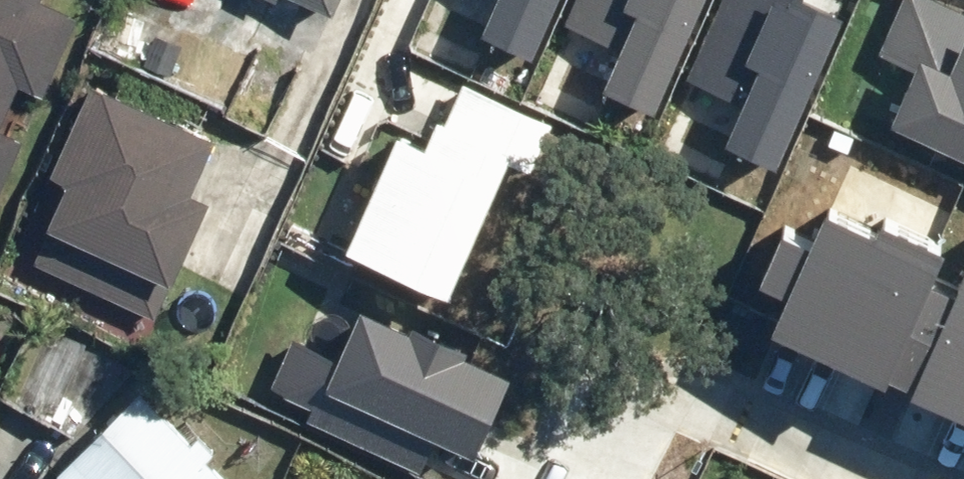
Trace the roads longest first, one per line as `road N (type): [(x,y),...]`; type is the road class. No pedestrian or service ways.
road 1 (residential): [(851,478),(653,381)]

